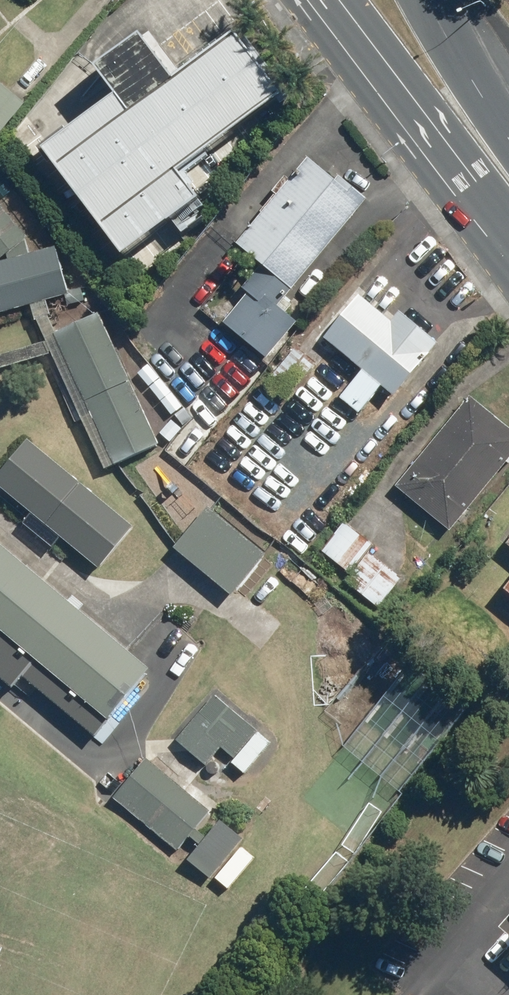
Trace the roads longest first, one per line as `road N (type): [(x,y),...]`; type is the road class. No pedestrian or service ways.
road 1 (primary): [(508,214),(328,0)]
road 2 (primary): [(425,0),(508,140)]

